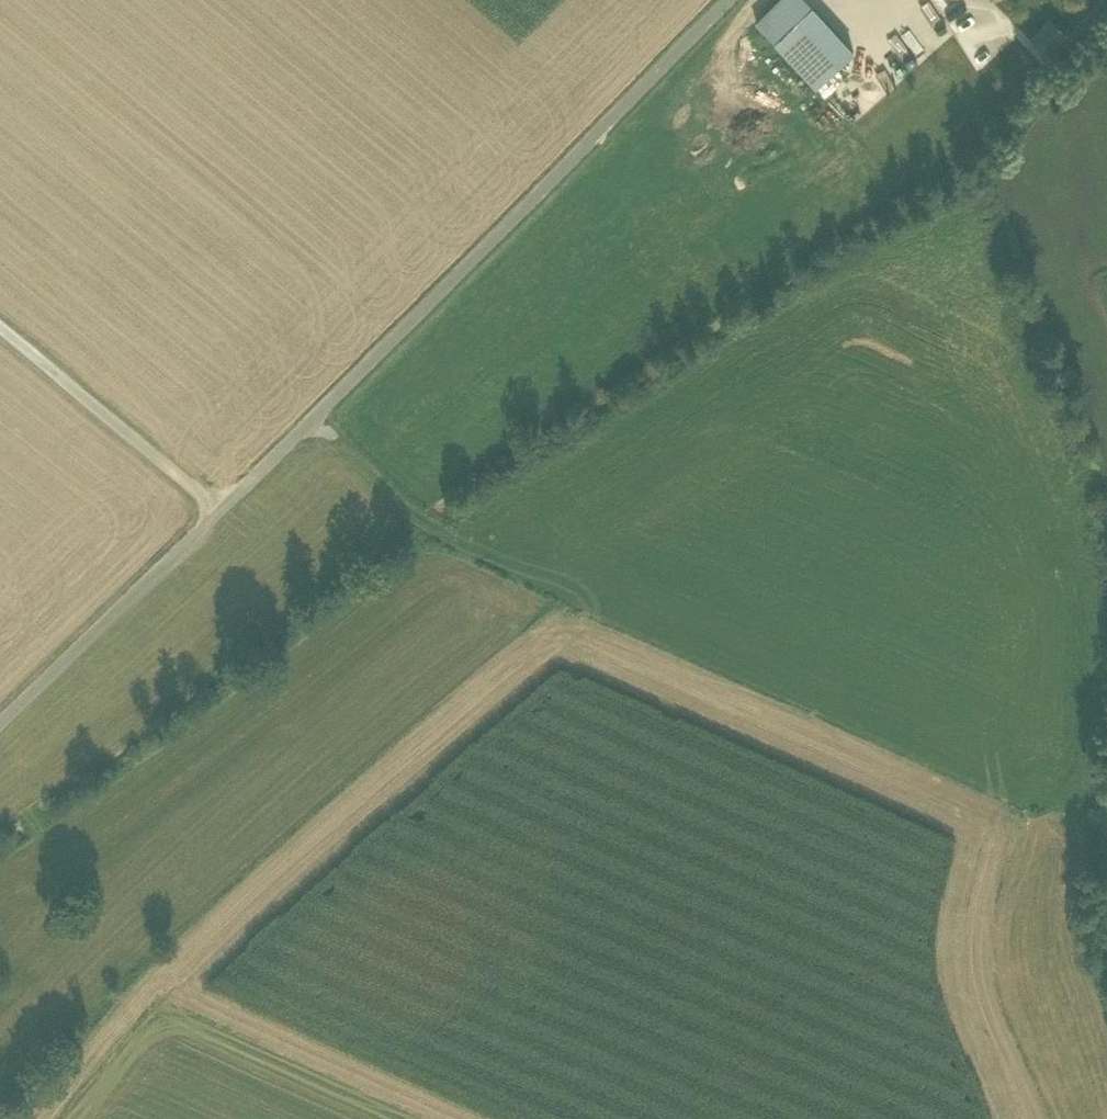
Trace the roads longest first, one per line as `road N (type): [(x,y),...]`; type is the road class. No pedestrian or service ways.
road 1 (unclassified): [(727,0),(0,724)]
road 2 (track): [(0,330),(221,510)]

